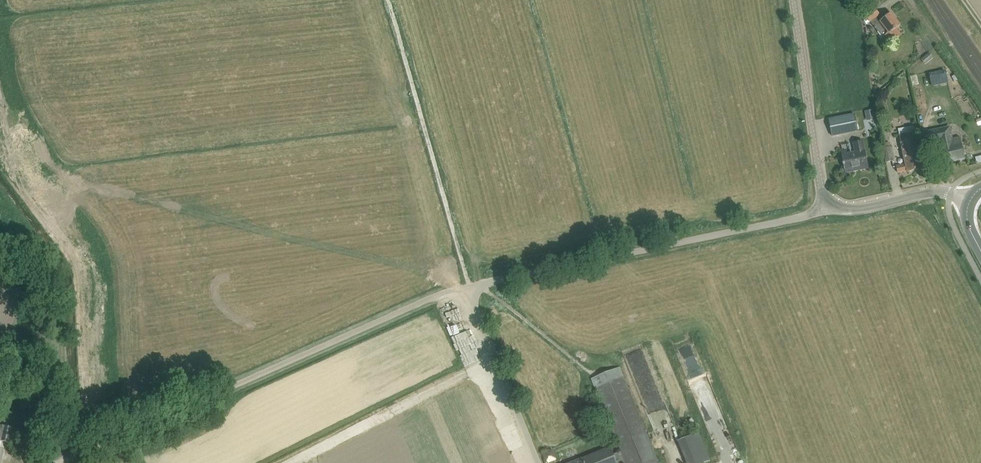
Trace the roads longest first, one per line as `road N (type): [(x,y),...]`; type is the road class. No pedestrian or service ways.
road 1 (unclassified): [(87,451),(439,296),(825,207)]
road 2 (track): [(470,288),(387,0)]
road 3 (unclassified): [(825,207),(794,0)]
road 4 (unclassified): [(825,207),(932,192),(970,202)]

